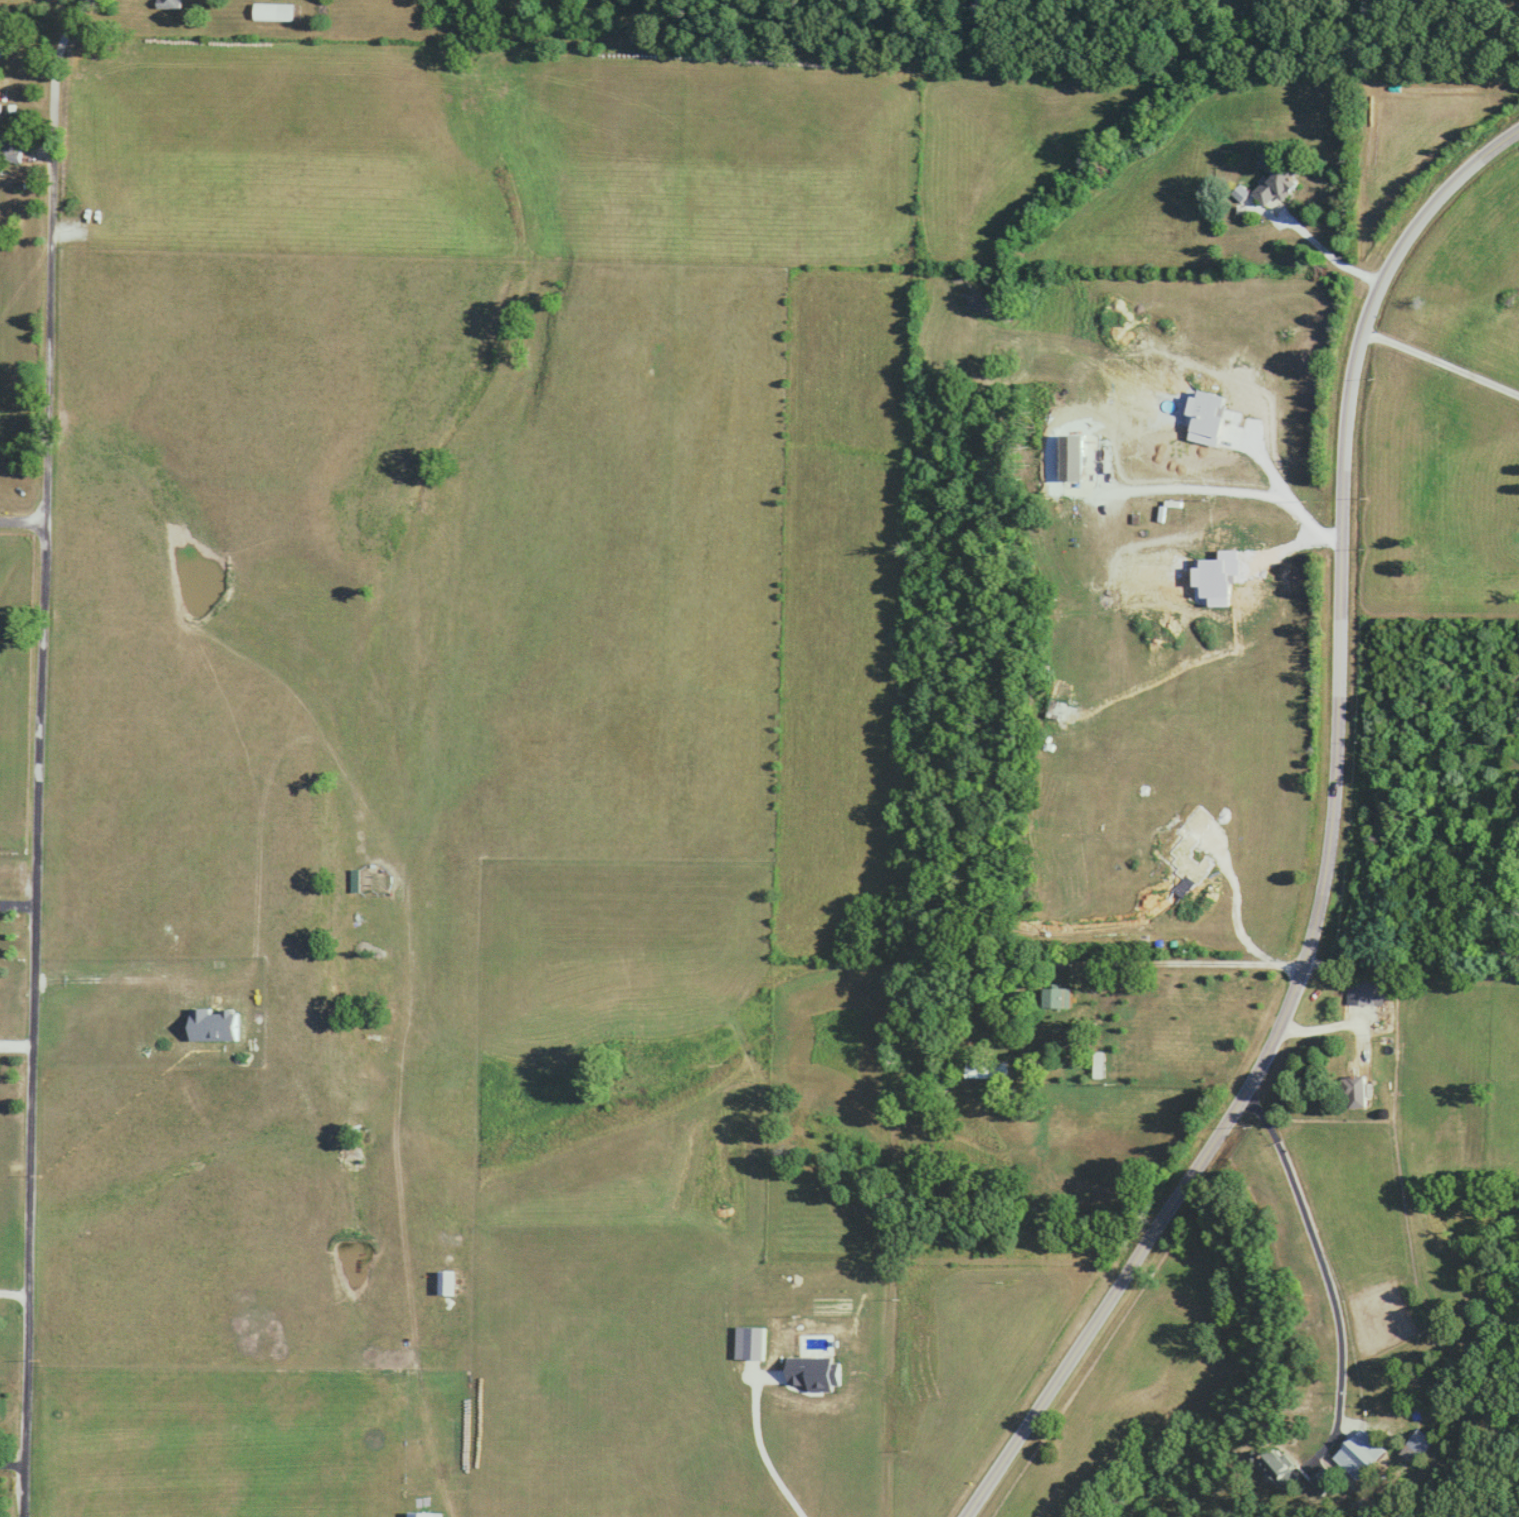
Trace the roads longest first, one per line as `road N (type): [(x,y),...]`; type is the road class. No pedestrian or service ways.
road 1 (secondary): [(1518,136),(1442,201),(1414,237),(1360,364),(1351,413),(1340,806),(1314,958),(1298,1003),(1271,1060),(972,1516)]
road 2 (residential): [(28,1516),(60,61),(95,0)]

